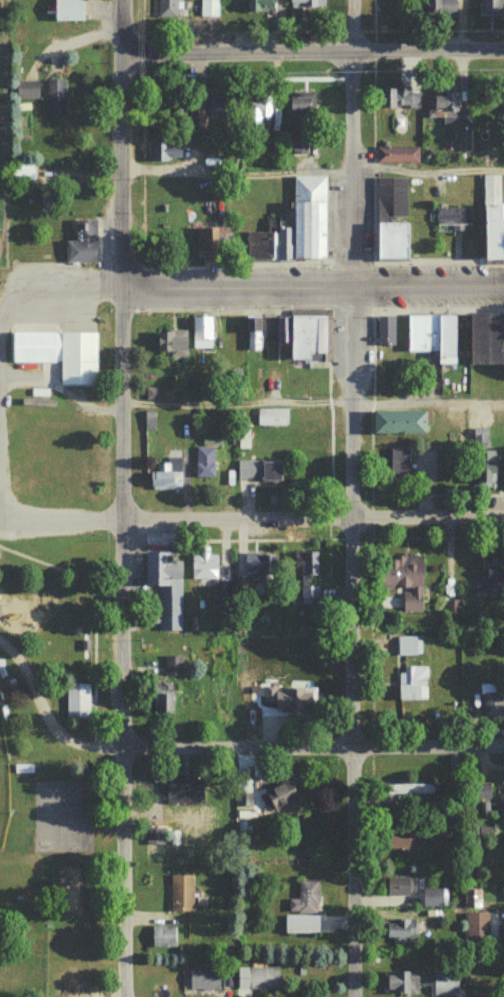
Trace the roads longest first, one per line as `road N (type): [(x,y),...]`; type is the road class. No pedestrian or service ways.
road 1 (residential): [(356,996),(352,0)]
road 2 (residential): [(122,996),(115,289)]
road 3 (tertiary): [(503,284),(115,289)]
road 4 (residential): [(116,50),(503,49)]
road 5 (residential): [(503,514),(118,517)]
road 6 (residential): [(503,743),(119,745)]
road 7 (tertiary): [(115,289),(117,0)]
road 8 (residential): [(0,327),(1,308),(25,290),(115,289)]
road 9 (residential): [(118,517),(23,519),(0,509)]

